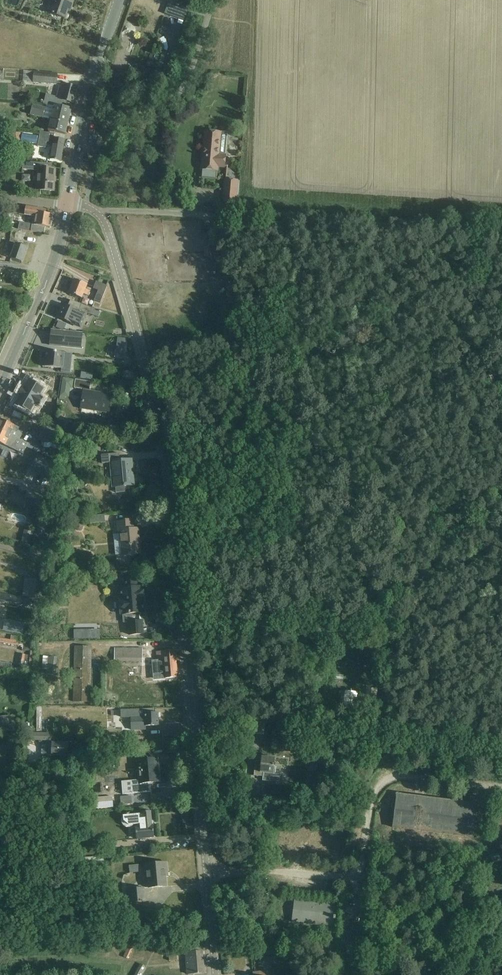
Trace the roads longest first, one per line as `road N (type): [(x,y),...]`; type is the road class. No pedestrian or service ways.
road 1 (unclassified): [(218,974),(191,635),(164,460),(149,376),(99,213)]
road 2 (track): [(206,215),(501,233)]
road 3 (tertiary): [(68,204),(85,104),(119,0)]
road 4 (tertiary): [(0,385),(56,257),(68,204)]

